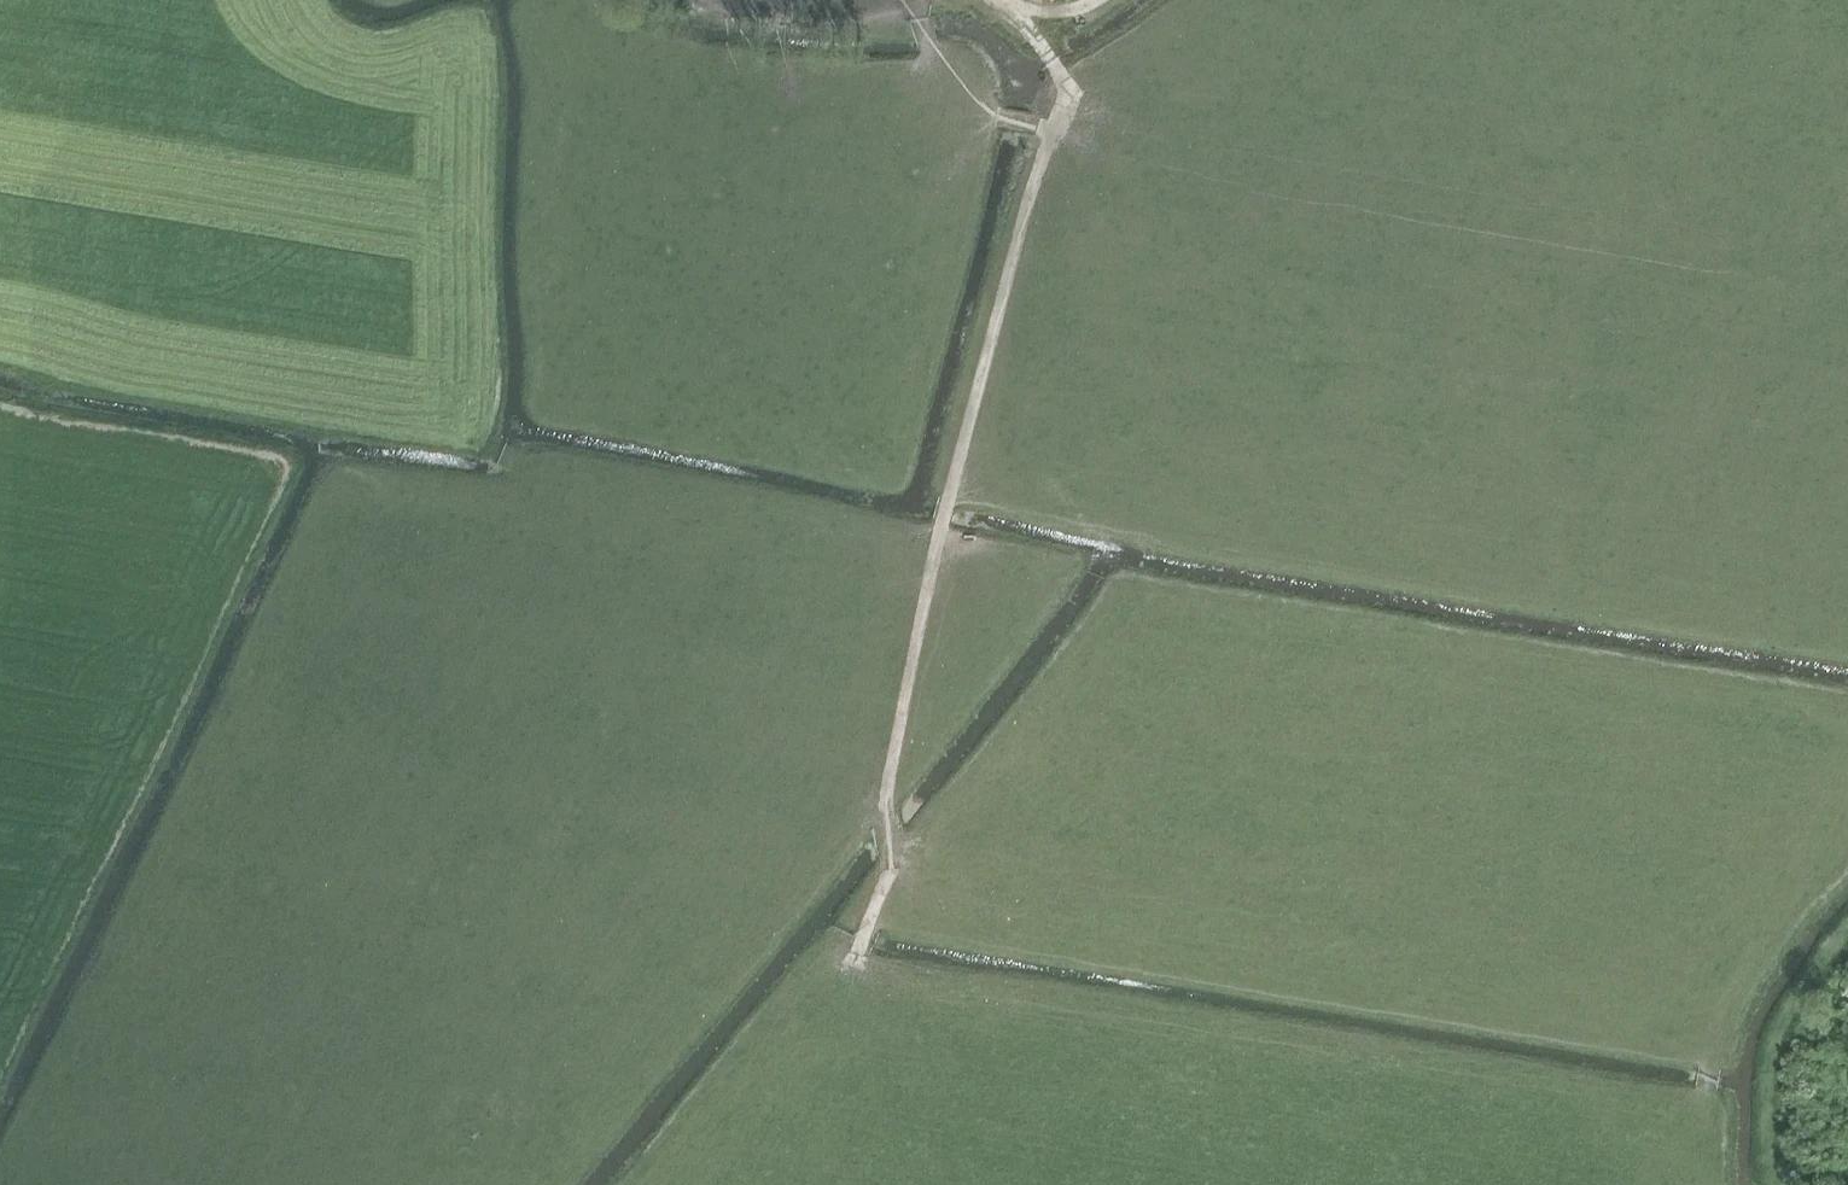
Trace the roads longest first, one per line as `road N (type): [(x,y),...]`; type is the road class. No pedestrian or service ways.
road 1 (track): [(997,0),(1019,7),(1065,84),(945,509),(890,780),(890,868),(856,965)]

